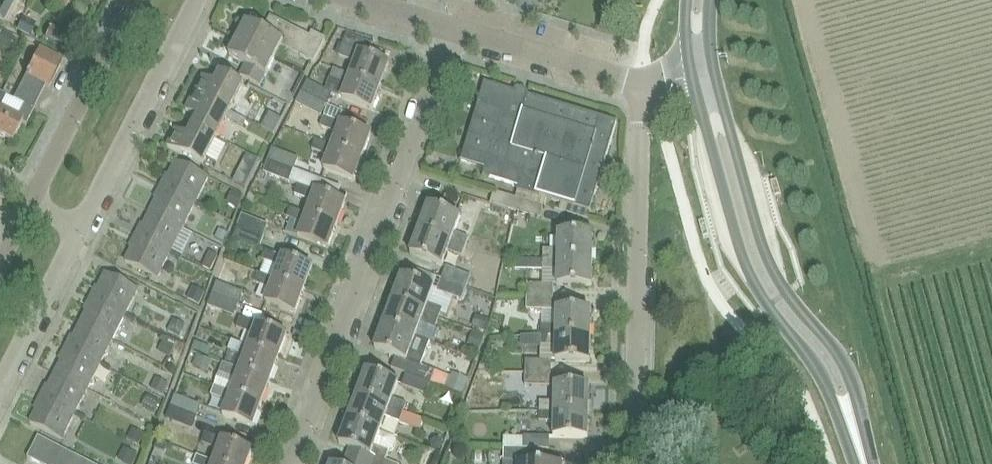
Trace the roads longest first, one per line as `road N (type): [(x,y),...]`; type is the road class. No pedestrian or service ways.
road 1 (residential): [(292,463),(452,29)]
road 2 (secondary): [(872,463),(839,356),(785,293),(760,244),(713,72)]
road 3 (secondary): [(691,77),(742,260),(817,370),(853,463)]
road 4 (residential): [(633,463),(640,85)]
road 5 (residential): [(79,229),(196,0)]
road 6 (residential): [(33,196),(132,0)]
road 7 (residential): [(452,29),(640,85)]
road 8 (residential): [(0,384),(79,229)]

